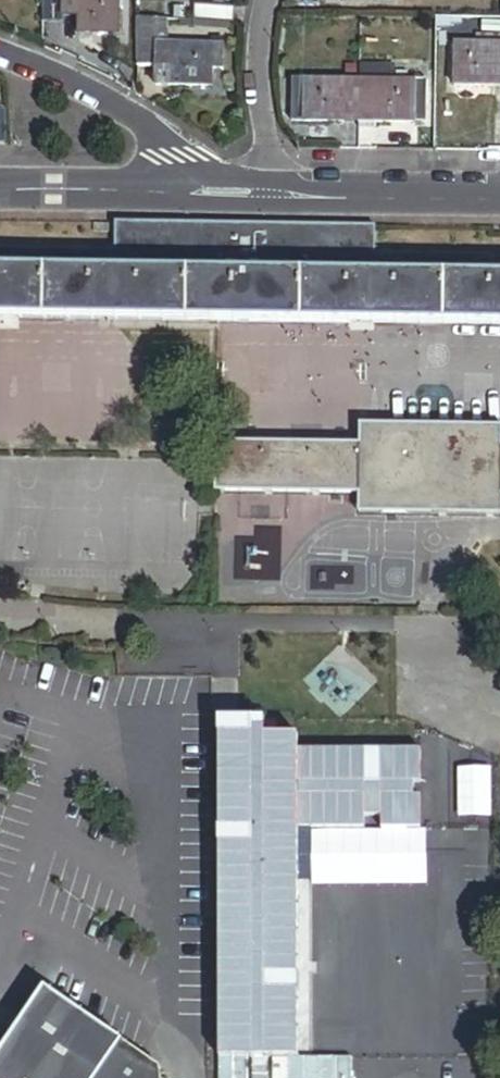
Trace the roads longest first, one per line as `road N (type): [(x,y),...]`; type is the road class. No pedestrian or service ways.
road 1 (residential): [(183,193),(164,157),(124,114),(0,59)]
road 2 (residential): [(491,198),(263,195)]
road 3 (residential): [(263,195),(257,56),(266,0)]
road 4 (residential): [(183,193),(0,191)]

